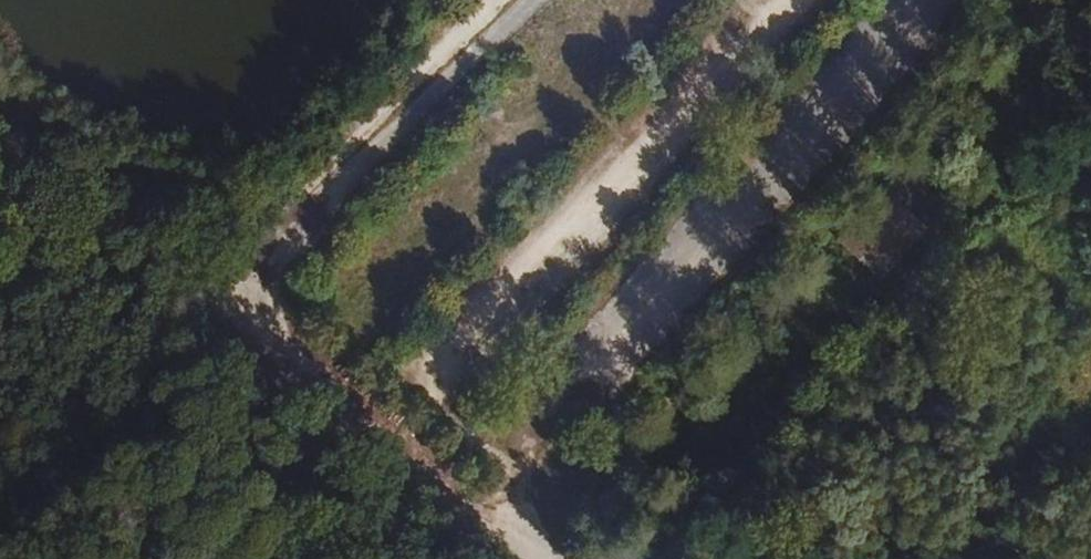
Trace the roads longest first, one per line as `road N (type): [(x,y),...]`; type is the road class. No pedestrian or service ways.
road 1 (track): [(448,487),(245,298),(539,0)]
road 2 (track): [(521,544),(521,453),(562,379),(909,0)]
road 3 (track): [(516,472),(441,398),(447,364),(782,0)]
road 4 (track): [(0,123),(245,298)]

